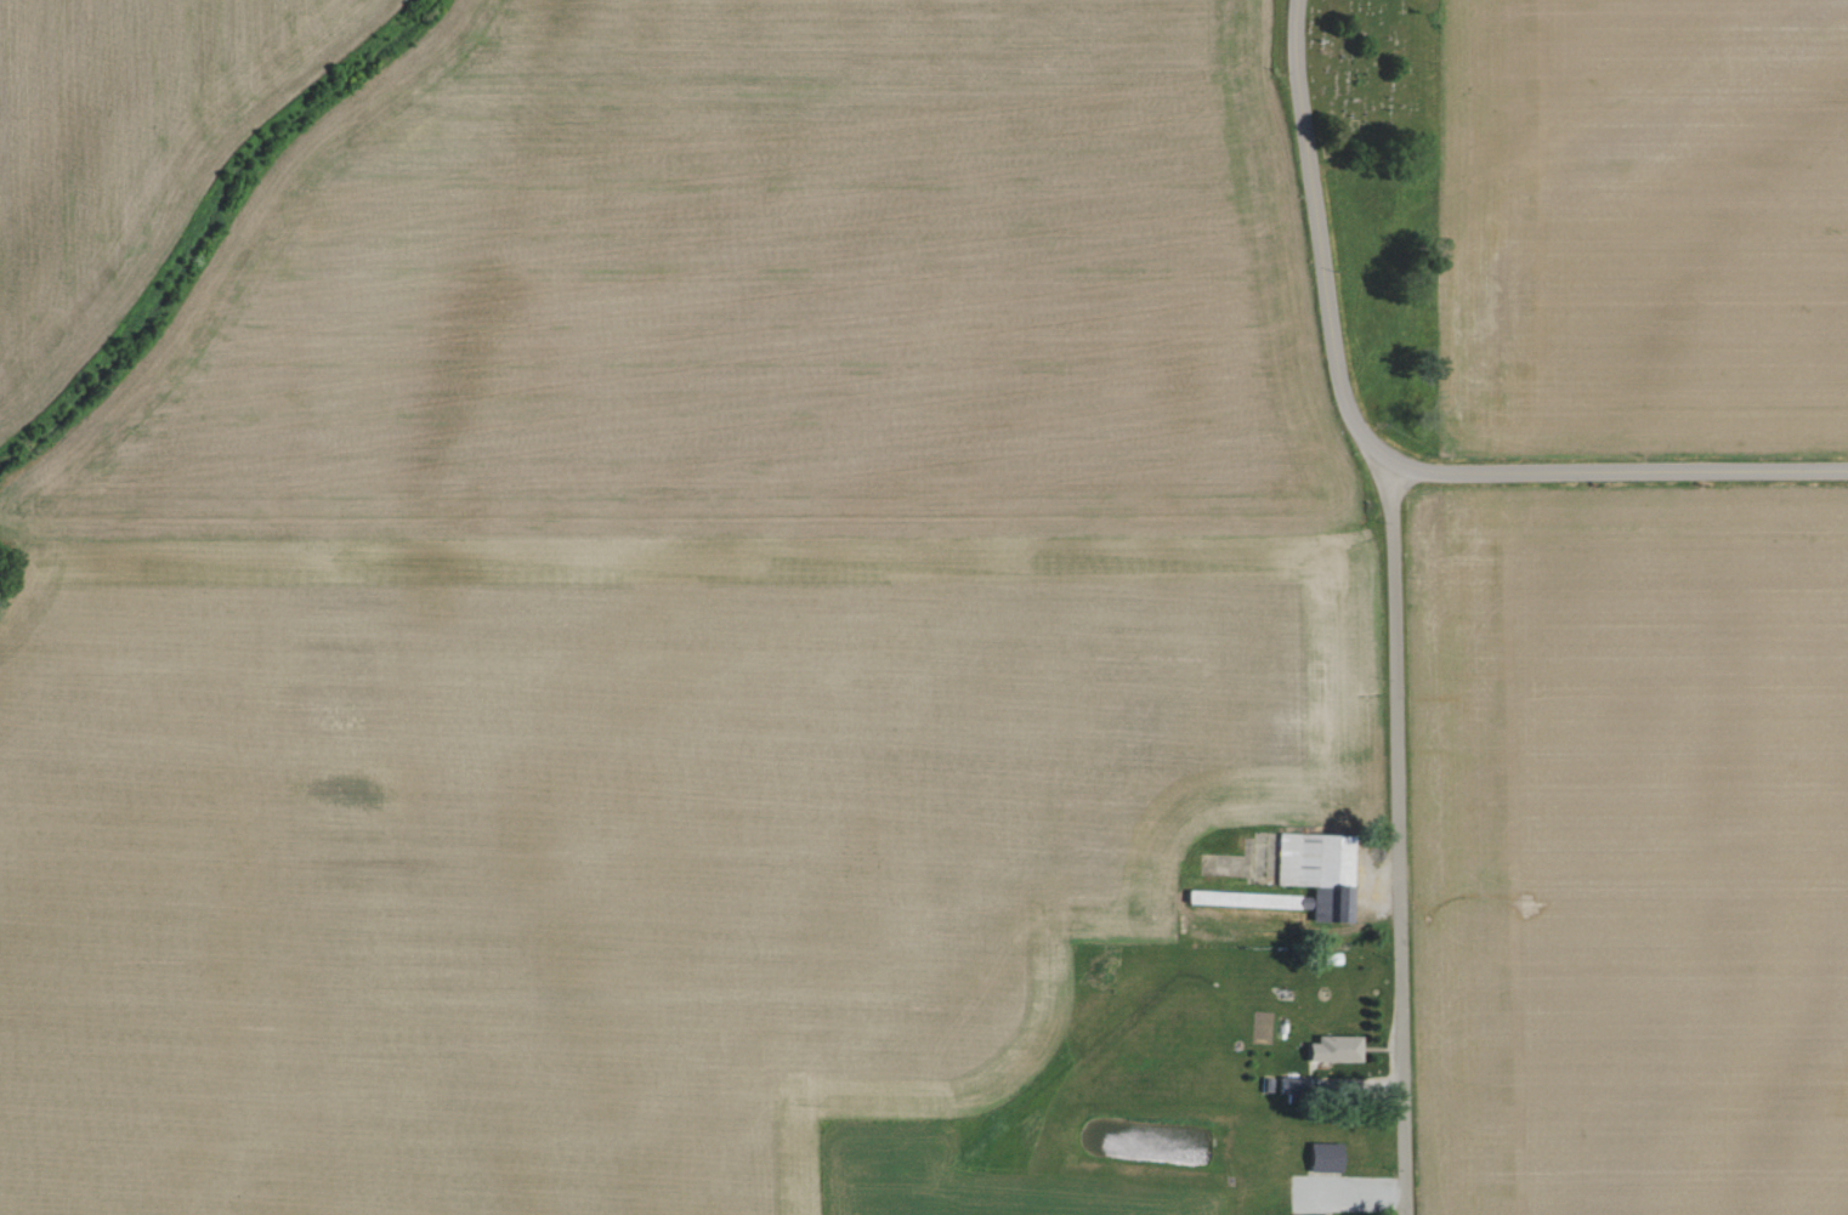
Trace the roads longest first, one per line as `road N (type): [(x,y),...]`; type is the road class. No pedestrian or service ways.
road 1 (residential): [(1406,1214),(1395,475),(1355,419),(1334,354),(1294,74),(1296,0)]
road 2 (residential): [(1847,468),(1395,475)]

